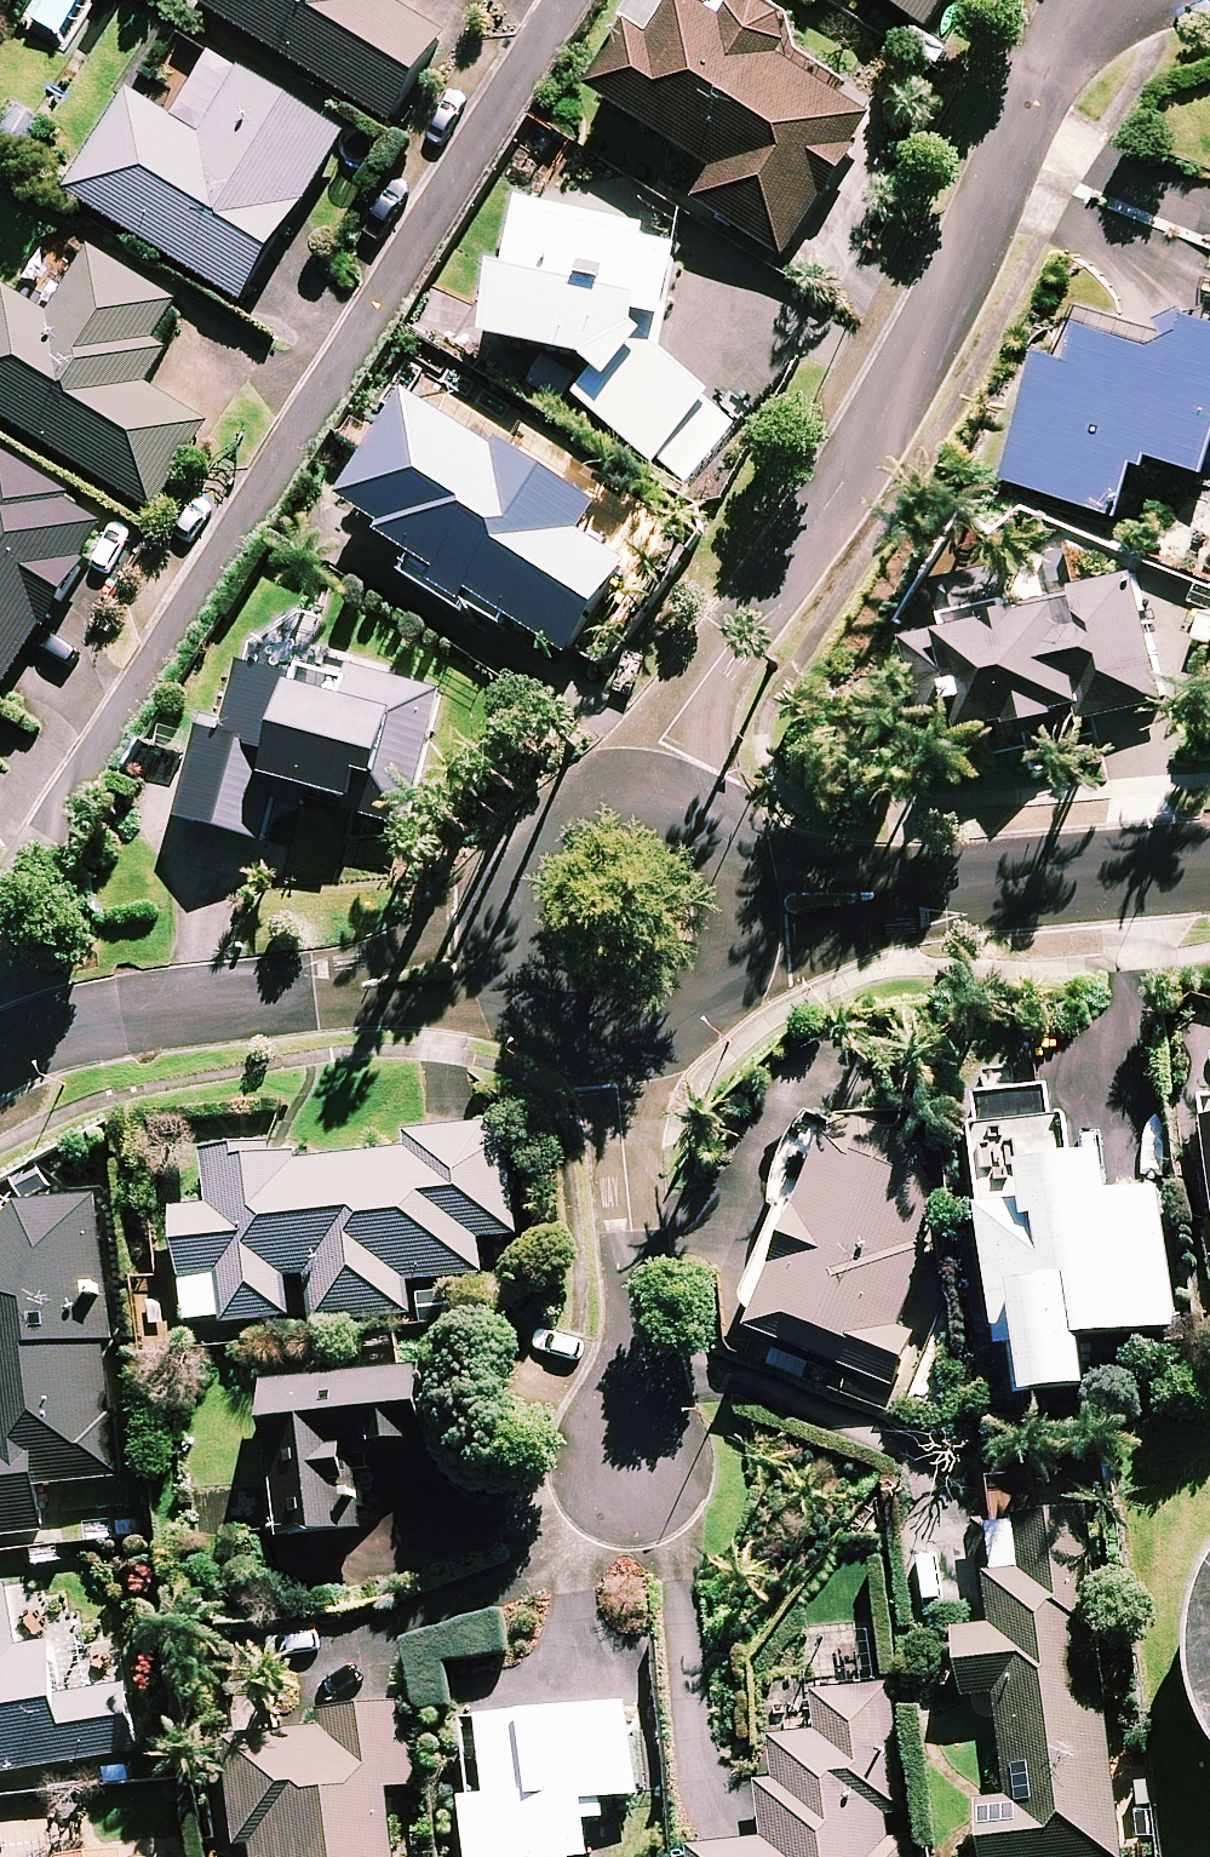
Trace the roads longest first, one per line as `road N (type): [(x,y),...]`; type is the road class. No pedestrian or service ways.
road 1 (residential): [(561,0),(54,811),(6,909),(20,1036)]
road 2 (residential): [(1115,0),(1044,71),(929,321),(664,744),(637,815)]
road 3 (residential): [(20,1036),(508,957)]
road 4 (residential): [(740,923),(1209,868)]
road 5 (residential): [(625,1454),(642,1391),(614,1085),(619,1048)]
road 6 (residential): [(508,957),(515,883),(535,852),(600,816),(637,815)]
road 7 (residential): [(740,923),(736,961),(720,997),(693,1025),(658,1043),(619,1048)]
road 8 (residential): [(637,815),(676,826),(708,850),(730,884),(740,923)]
road 9 (residential): [(619,1048),(560,1031),(518,986),(508,957)]

